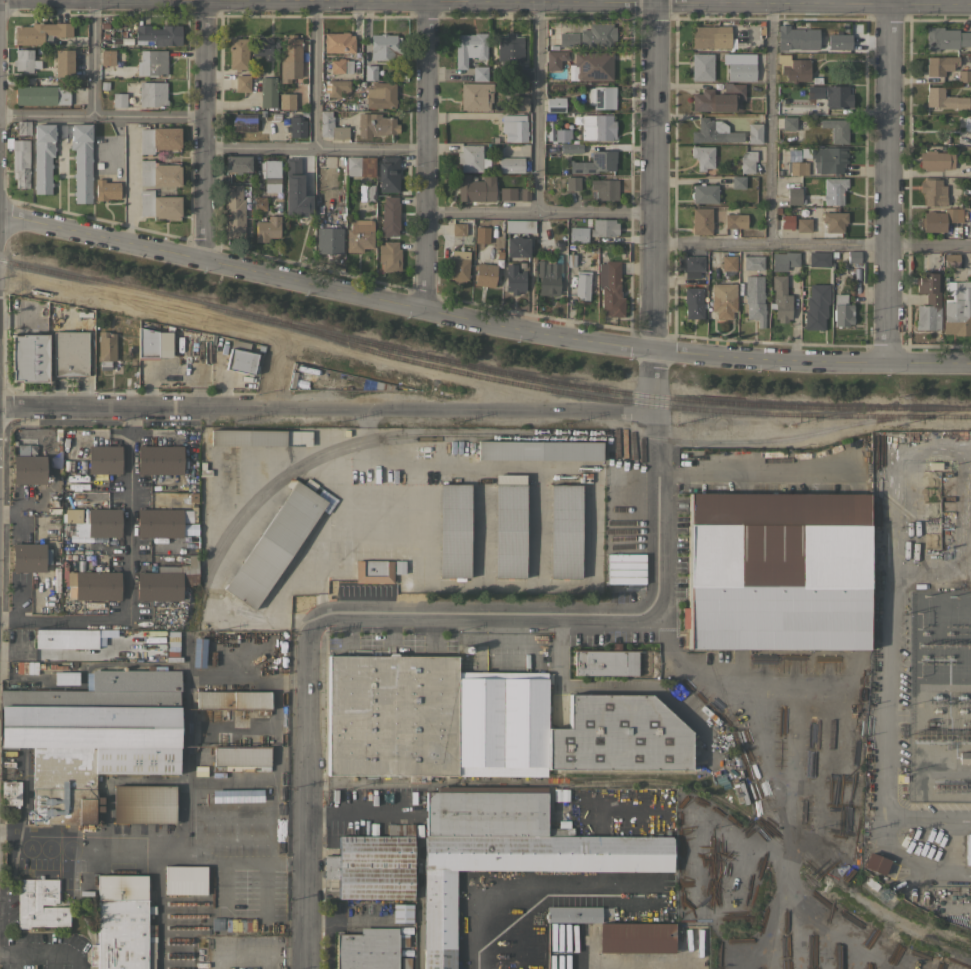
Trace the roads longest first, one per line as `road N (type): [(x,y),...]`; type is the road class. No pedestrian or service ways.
road 1 (residential): [(970,365),(747,357),(531,332),(0,216)]
road 2 (residential): [(970,5),(206,0)]
road 3 (residential): [(653,416),(0,408)]
road 4 (residential): [(653,416),(651,0)]
road 5 (residential): [(886,362),(888,0)]
road 6 (residential): [(308,618),(305,968)]
road 7 (residential): [(654,614),(308,618)]
road 8 (residential): [(423,309),(425,0)]
road 9 (residential): [(204,263),(206,0)]
road 10 (residential): [(654,614),(658,474)]

